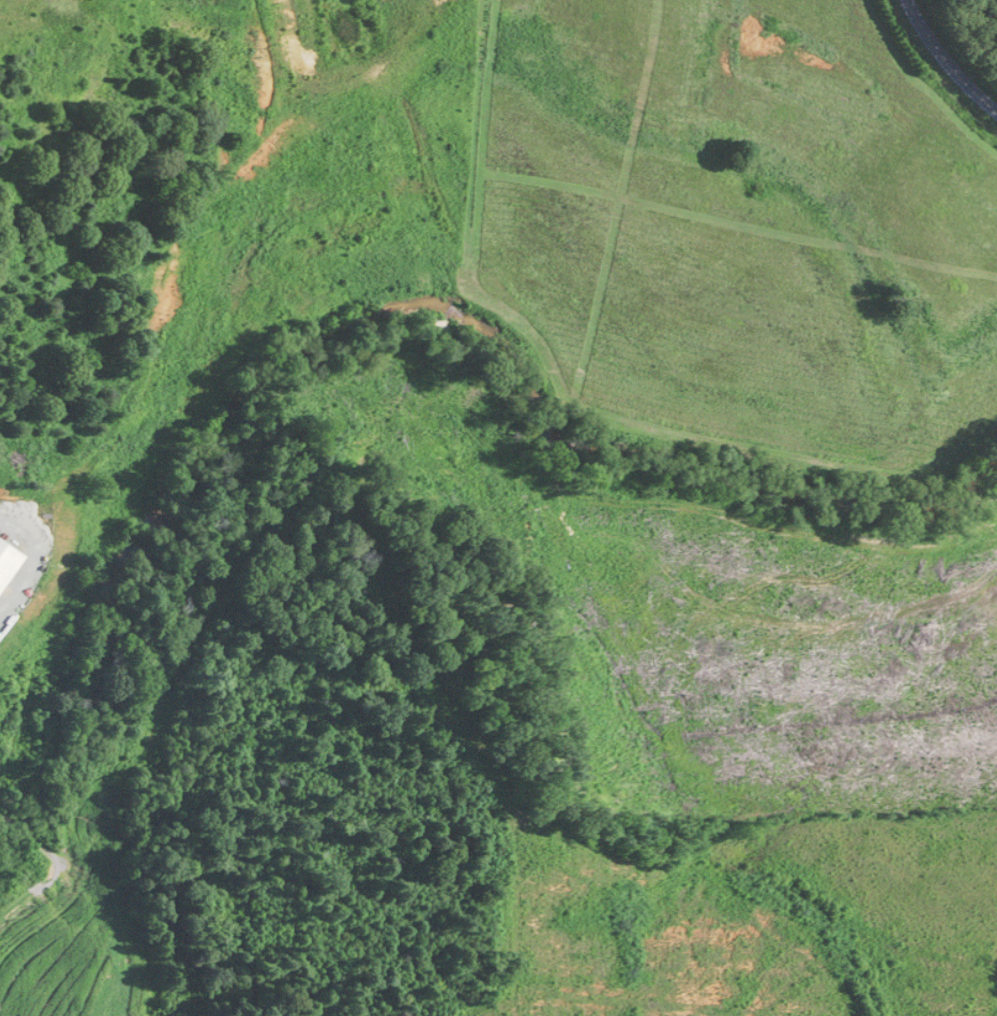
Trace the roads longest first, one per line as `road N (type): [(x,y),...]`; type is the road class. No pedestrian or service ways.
road 1 (tertiary): [(996,111),(938,52),(907,0)]

